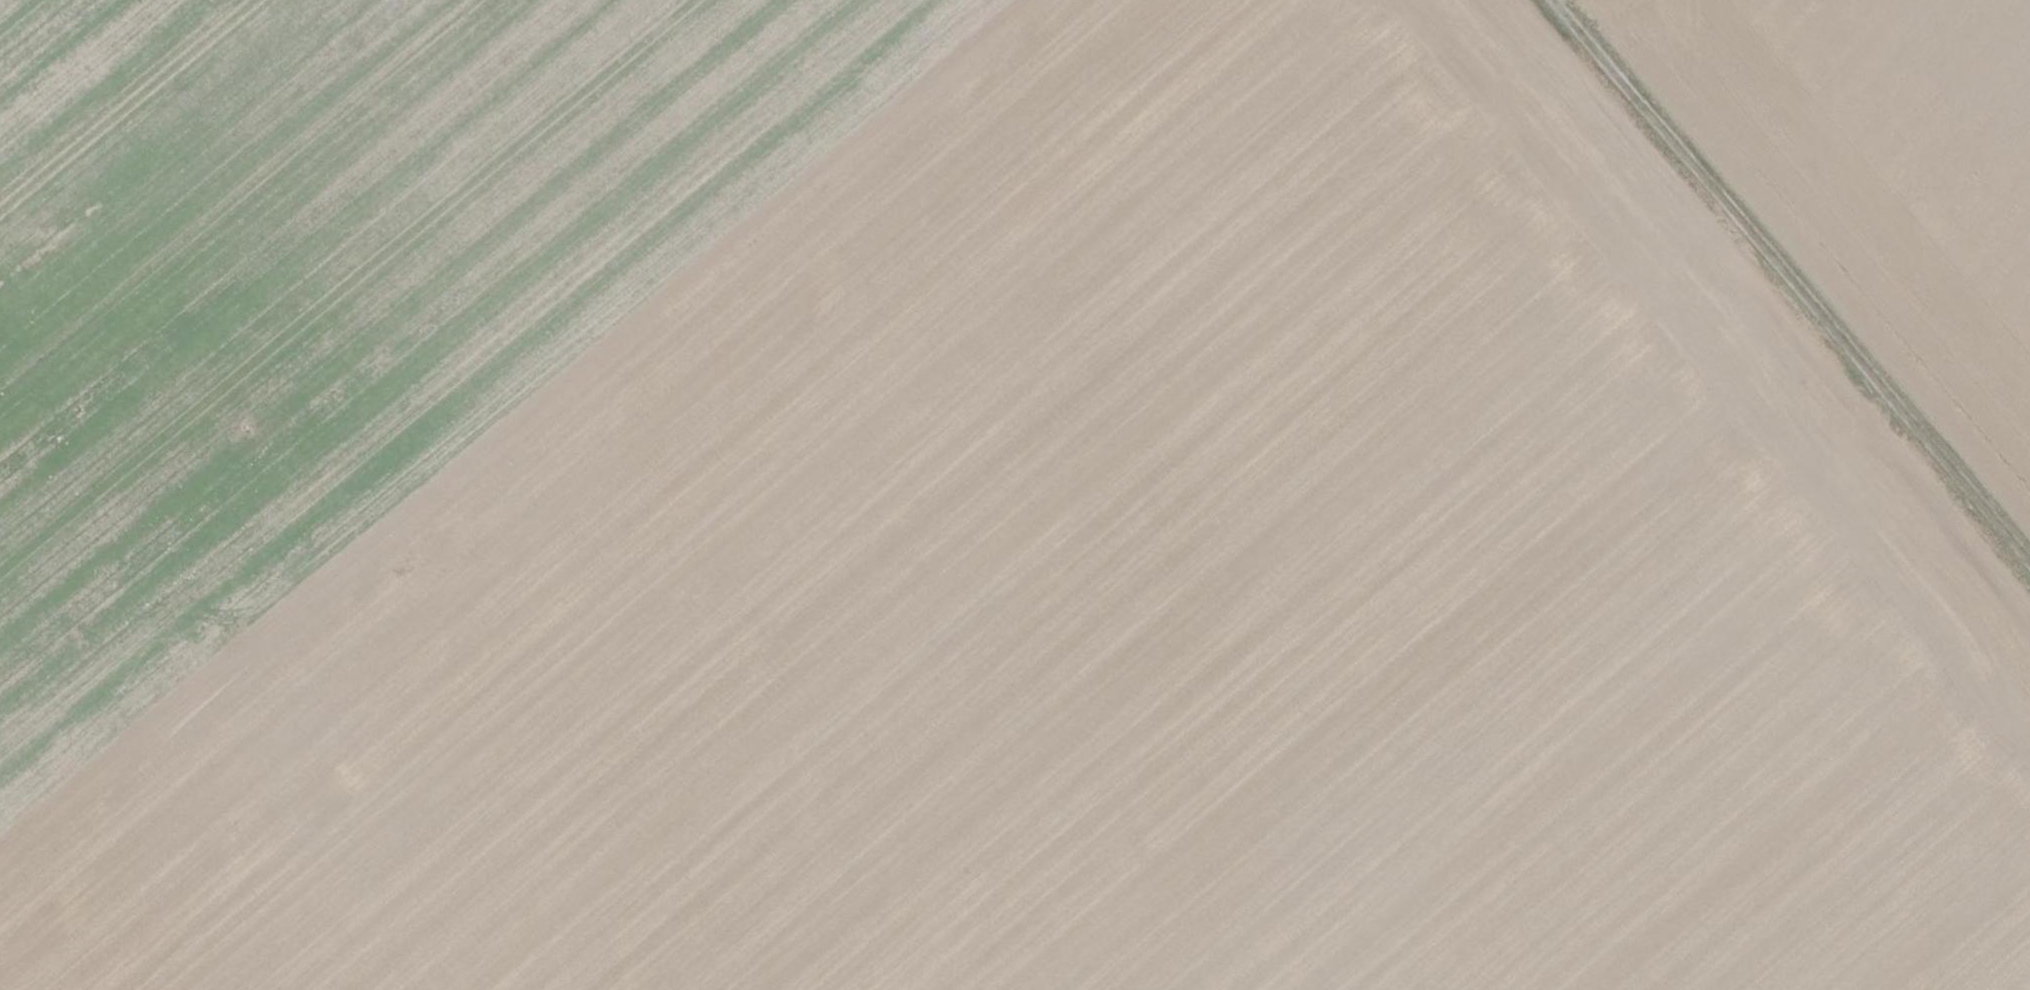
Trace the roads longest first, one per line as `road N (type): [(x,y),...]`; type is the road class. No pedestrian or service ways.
road 1 (track): [(1550,0),(2029,569)]

